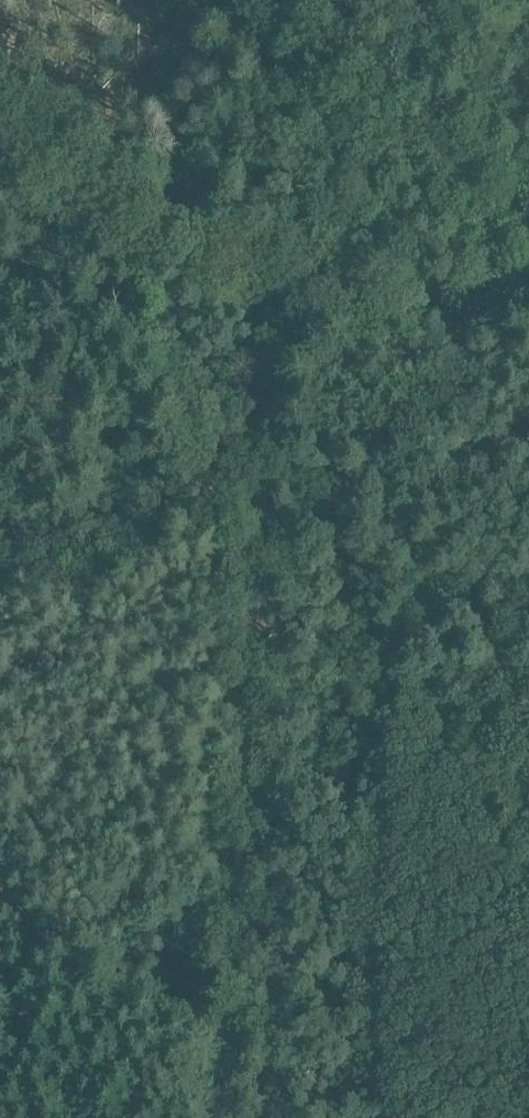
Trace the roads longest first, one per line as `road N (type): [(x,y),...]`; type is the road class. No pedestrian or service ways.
road 1 (track): [(231,1117),(252,535)]
road 2 (track): [(528,269),(438,302),(338,307),(120,211),(0,140)]

